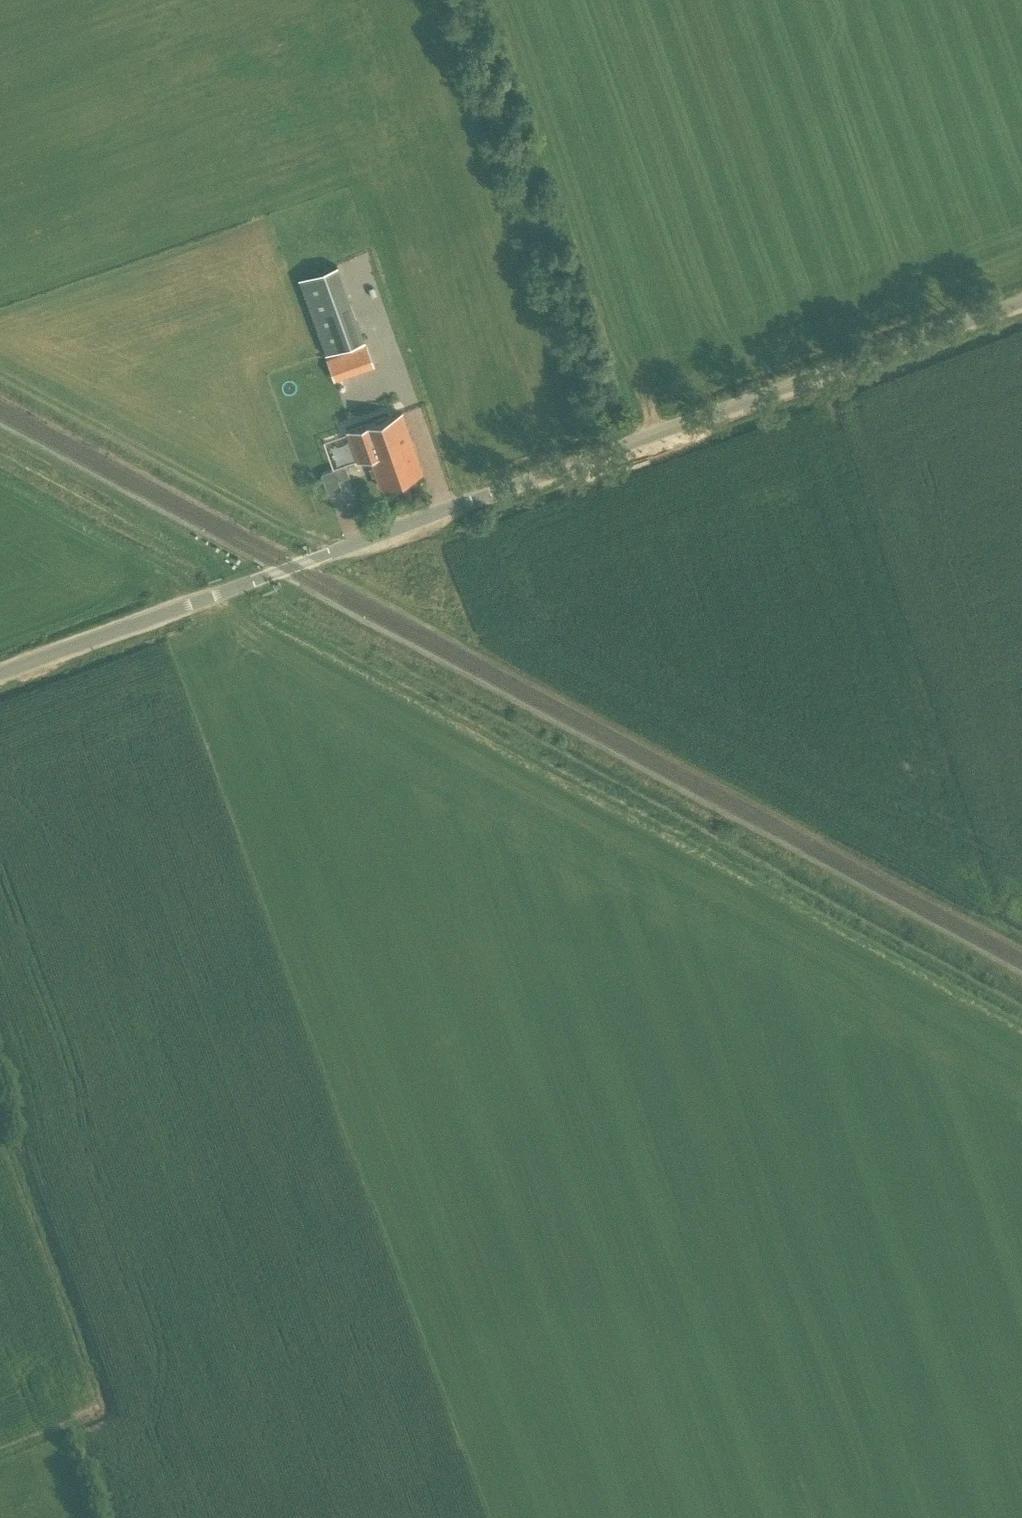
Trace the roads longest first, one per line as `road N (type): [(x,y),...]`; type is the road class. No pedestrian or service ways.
road 1 (tertiary): [(0,675),(1021,300)]

